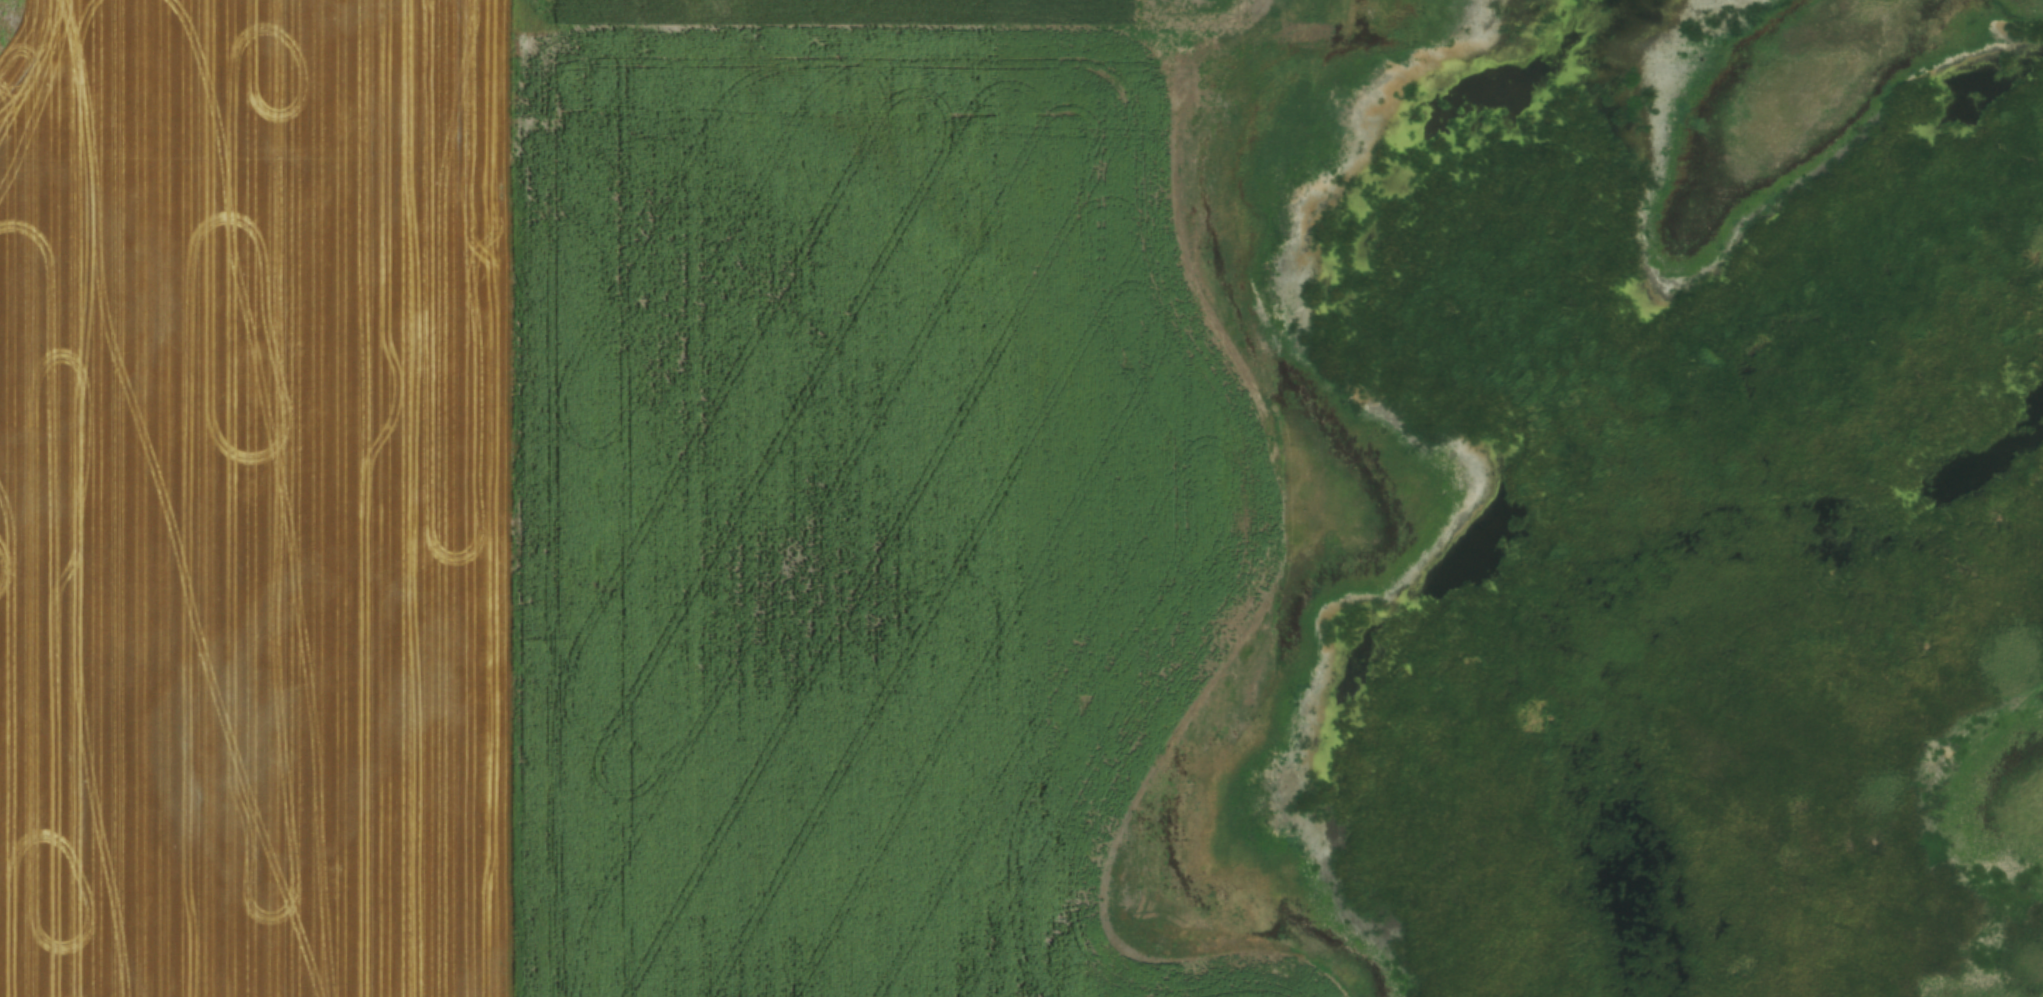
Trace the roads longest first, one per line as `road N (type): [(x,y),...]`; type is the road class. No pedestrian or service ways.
road 1 (residential): [(513,996),(515,0)]

